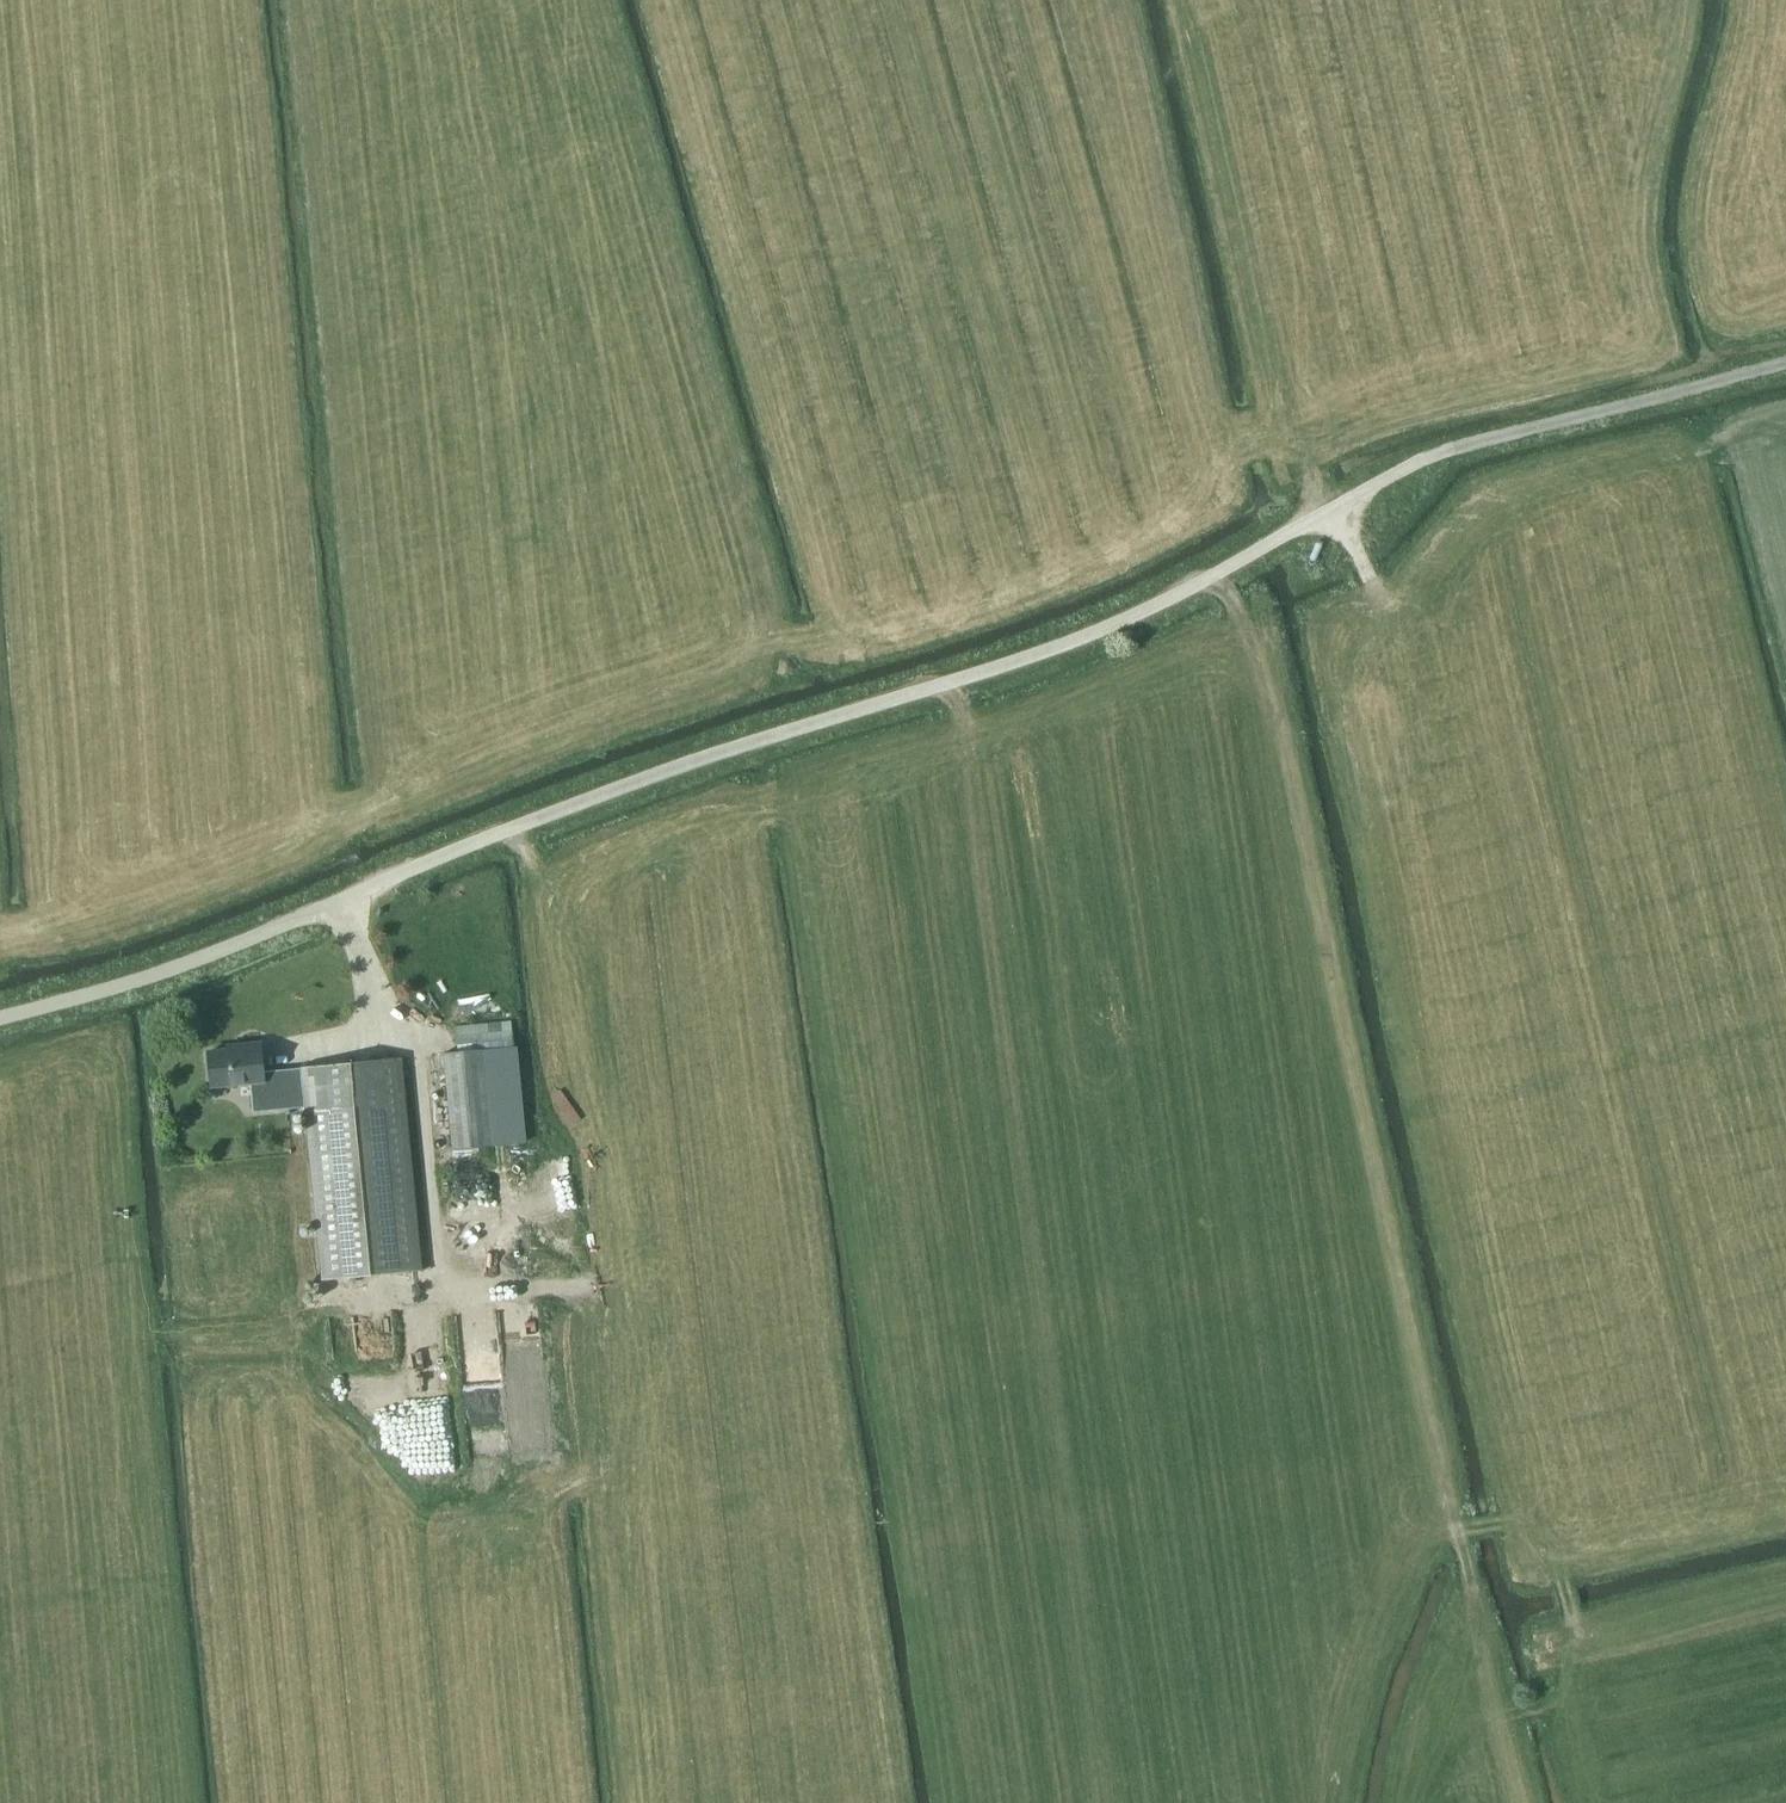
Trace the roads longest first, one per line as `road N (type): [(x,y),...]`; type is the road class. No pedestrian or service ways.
road 1 (unclassified): [(0,1017),(206,955),(486,837),(707,755),(1080,637),(1453,447),(1785,361)]

